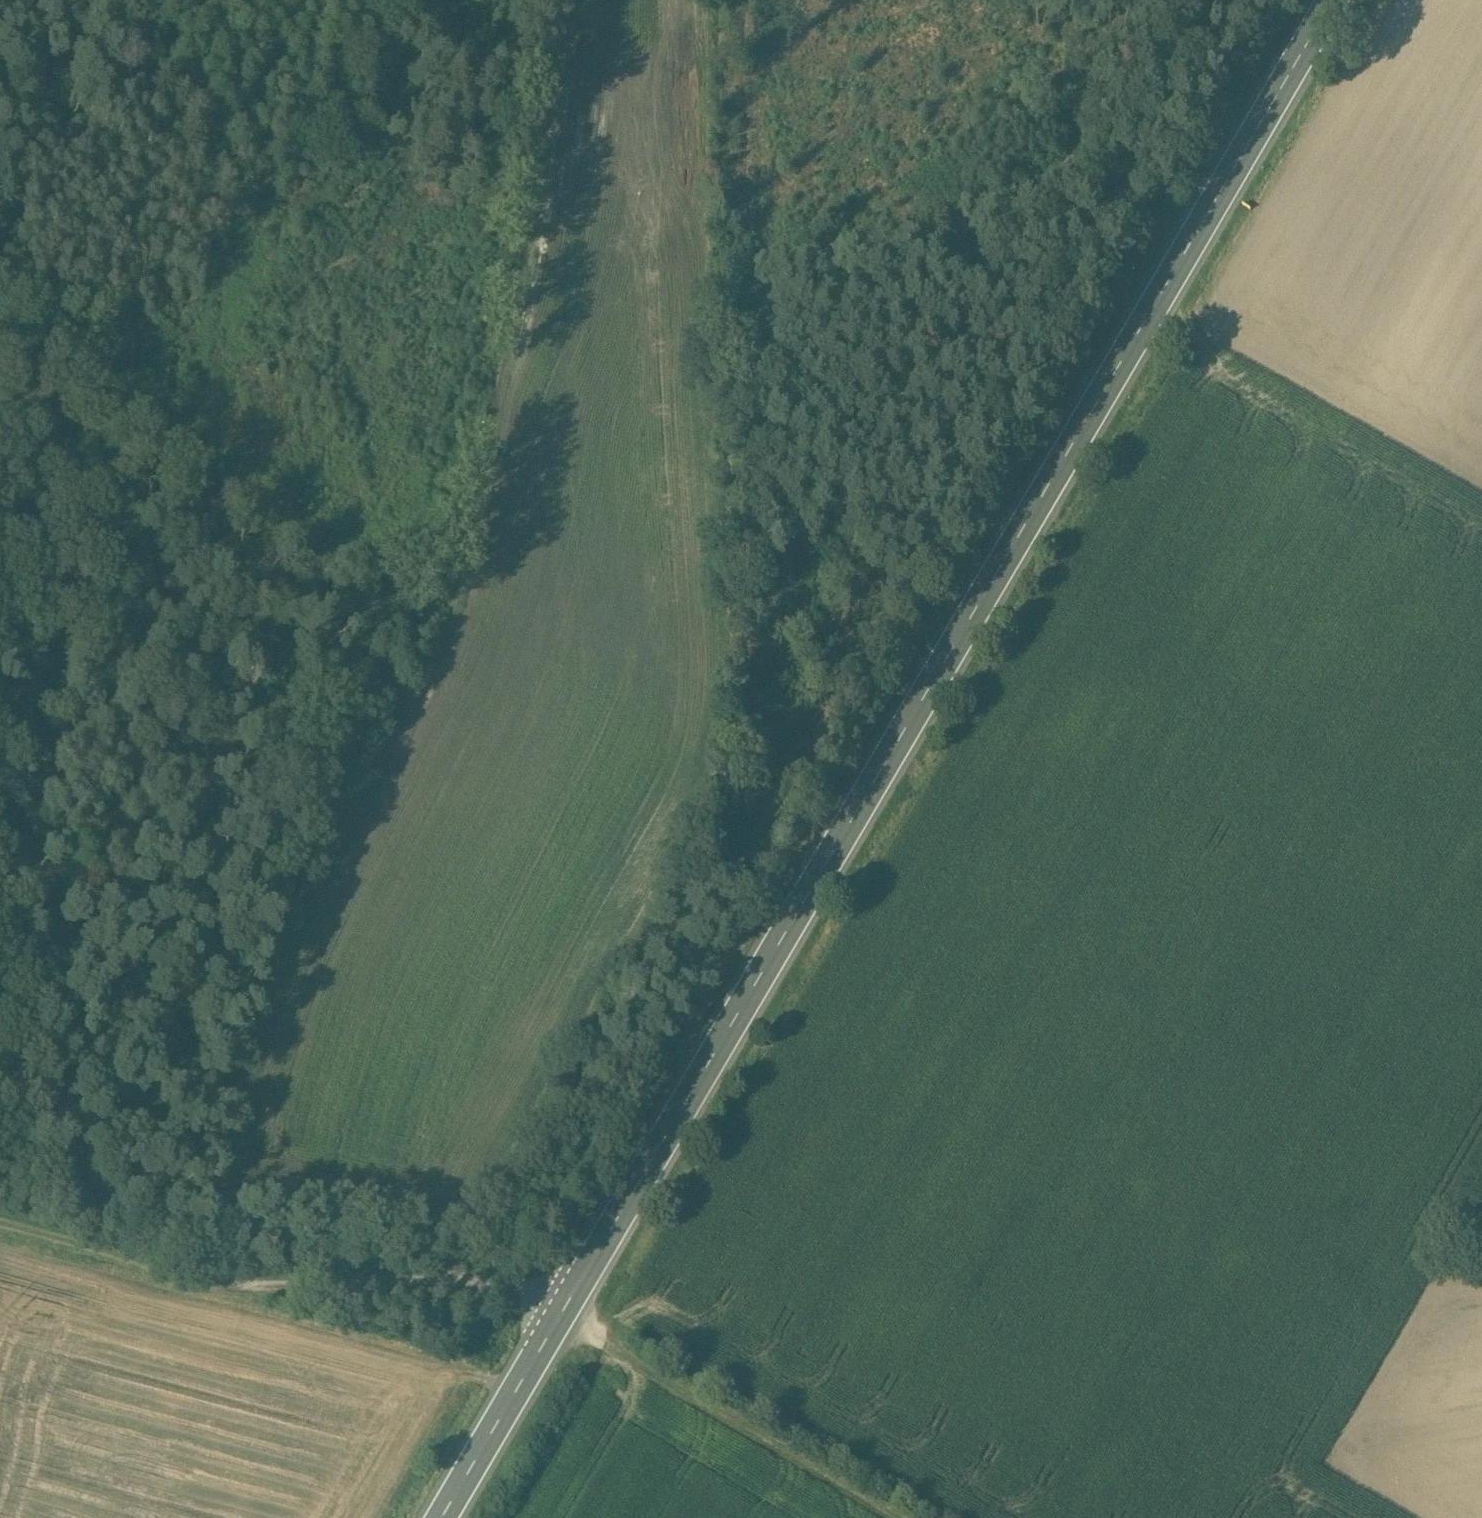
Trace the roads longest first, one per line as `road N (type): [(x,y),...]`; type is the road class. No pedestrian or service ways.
road 1 (secondary): [(1336,0),(443,1517)]
road 2 (track): [(443,1274),(513,1290),(562,1313),(936,1517)]
road 3 (track): [(0,1218),(247,1281),(443,1274)]

